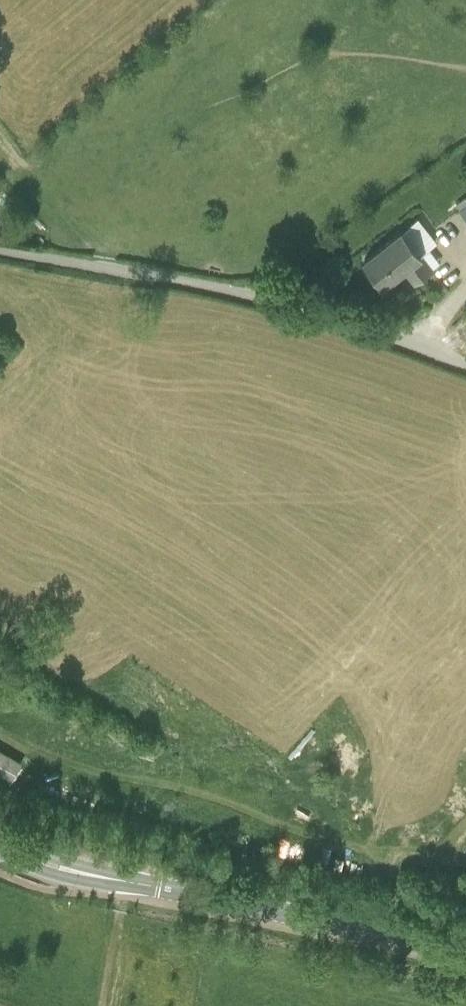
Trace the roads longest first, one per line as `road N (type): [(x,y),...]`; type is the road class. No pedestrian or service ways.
road 1 (residential): [(465,363),(241,292),(0,250)]
road 2 (secondary): [(465,949),(123,880),(0,840)]

